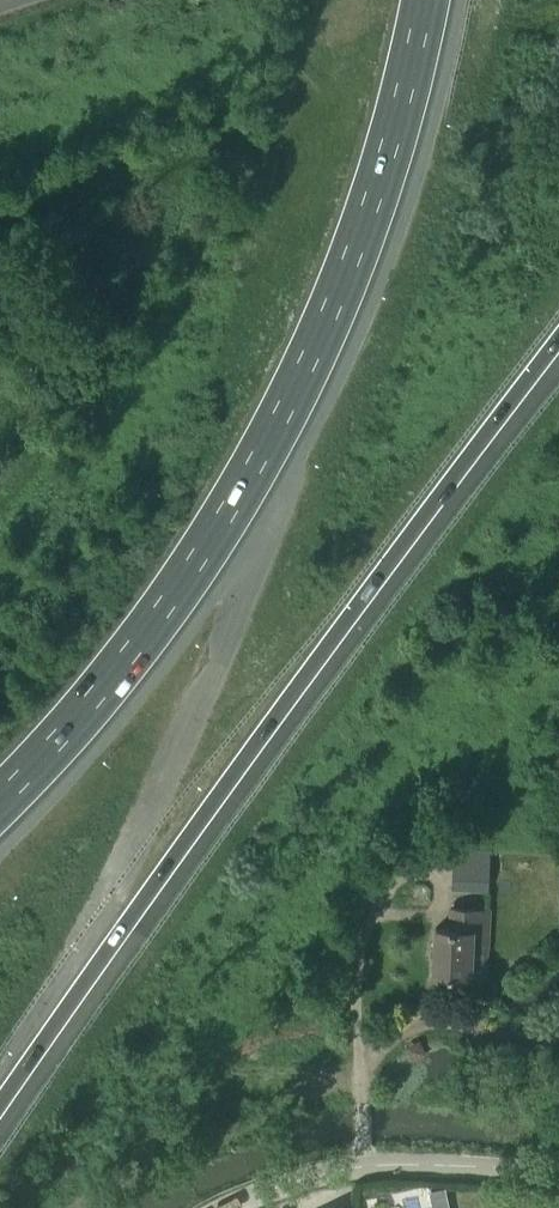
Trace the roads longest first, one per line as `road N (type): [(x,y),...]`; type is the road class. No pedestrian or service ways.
road 1 (motorway): [(0,1101),(414,530),(558,344)]
road 2 (motorway): [(0,805),(117,671),(261,464),(349,273),(428,0)]
road 3 (unclassified): [(226,1207),(367,1164),(558,1174)]

